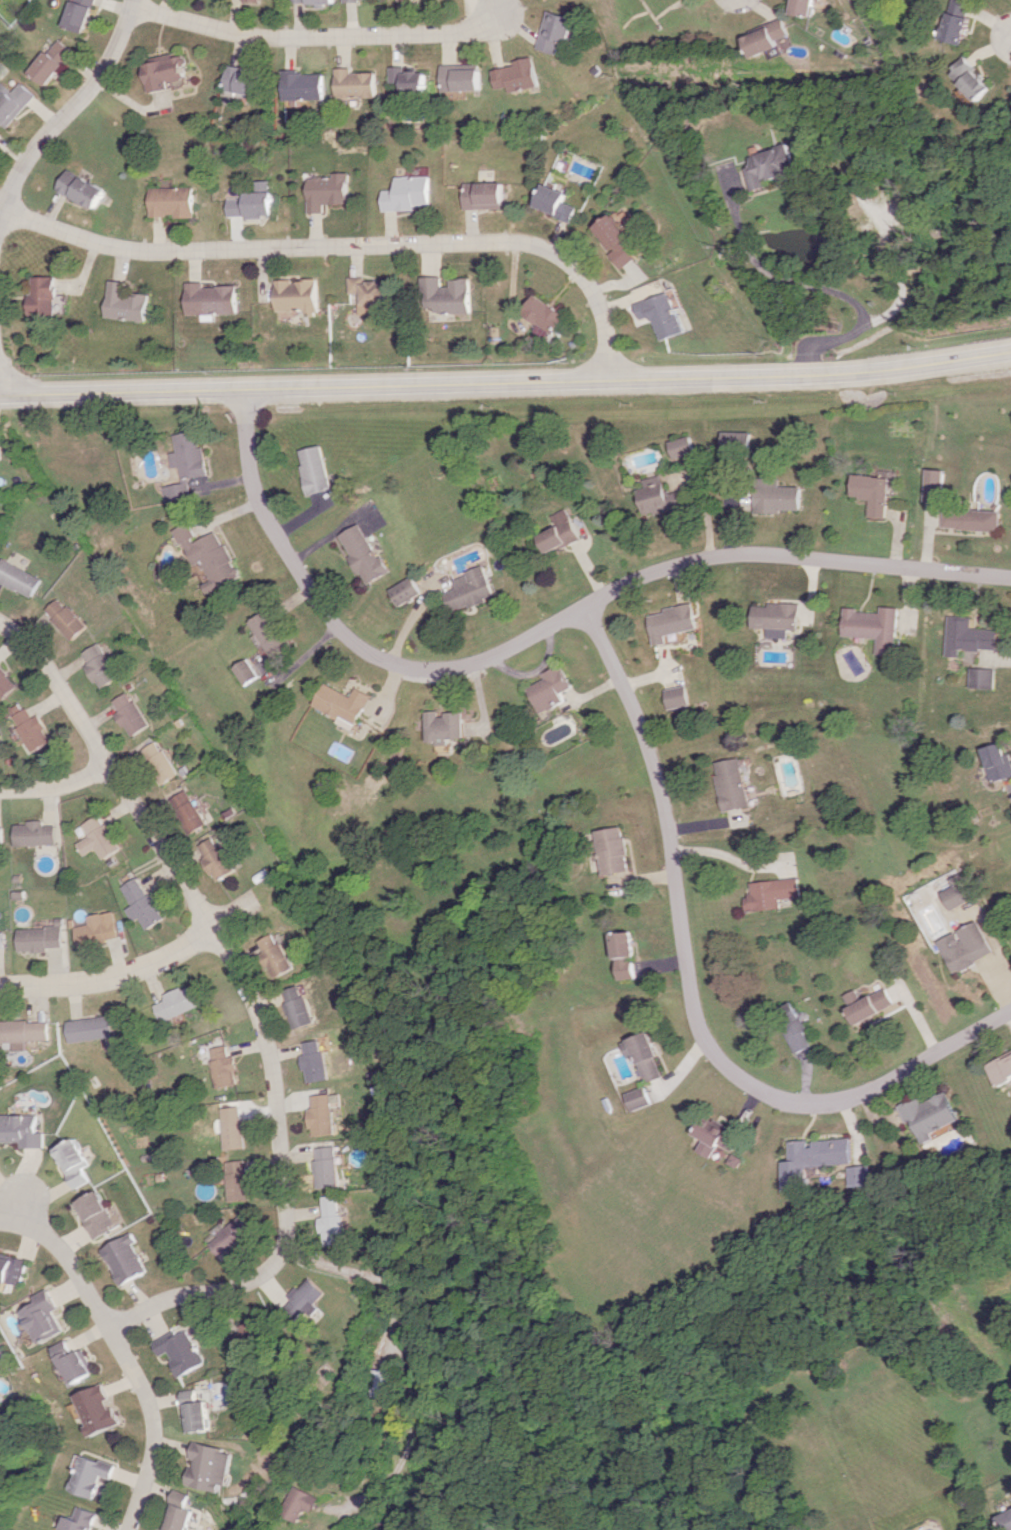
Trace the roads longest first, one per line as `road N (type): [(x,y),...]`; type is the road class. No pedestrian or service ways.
road 1 (secondary): [(1010,352),(809,375),(0,395)]
road 2 (residential): [(241,389),(255,504),(303,584),(361,647),(413,669),(468,666),(636,579),(732,554),(1010,574)]
road 3 (residential): [(116,1330),(181,1296),(237,1288),(280,1258),(286,1228),(266,1049),(255,1009),(210,930),(70,706),(0,625)]
road 4 (residential): [(584,607),(657,772),(695,1023),(723,1065),(748,1086),(827,1105),(1010,1012)]
road 5 (residential): [(1,210),(101,246),(157,251),(521,242),(586,277),(606,315),(606,380)]
road 6 (residential): [(129,7),(271,37),(467,33),(503,11)]
road 7 (residential): [(124,1529),(154,1444),(148,1396),(69,1258),(42,1234),(0,1222)]
road 8 (residential): [(248,908),(103,980),(0,986)]
road 9 (residential): [(130,0),(113,53),(40,138),(0,214)]

